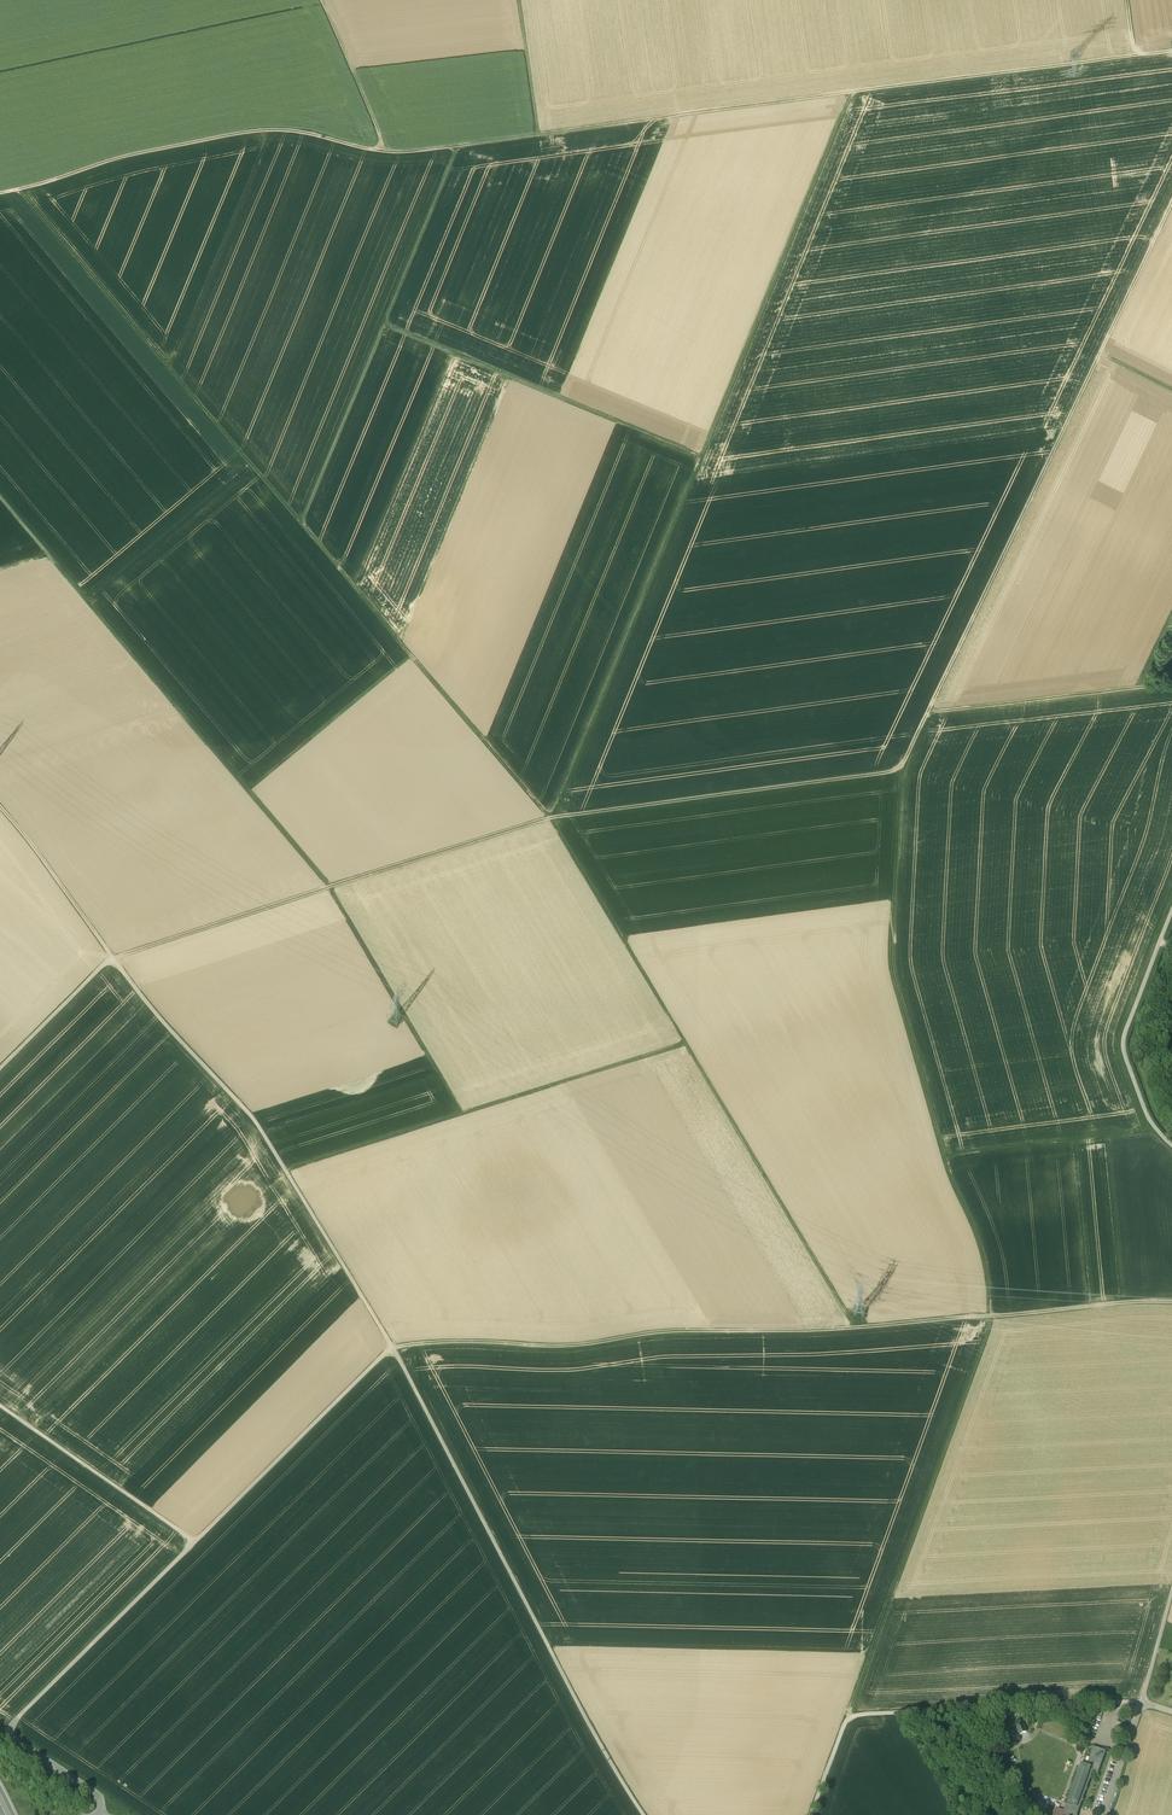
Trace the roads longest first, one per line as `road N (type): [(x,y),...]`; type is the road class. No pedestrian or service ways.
road 1 (track): [(1171,51),(415,151),(369,150),(289,129),(249,132),(119,158),(20,189)]
road 2 (track): [(643,1814),(393,1350),(266,1140),(113,958)]
road 3 (track): [(847,1718),(992,1317),(979,1242),(945,1164),(892,972),(900,771)]
road 4 (track): [(1171,203),(900,771),(549,819)]
road 5 (track): [(553,818),(20,189),(0,193)]
road 6 (track): [(850,92),(552,816)]
road 7 (track): [(413,659),(252,795),(0,495)]
road 8 (track): [(252,795),(329,888),(460,1115),(284,1169)]
road 9 (track): [(810,1814),(847,1718),(1142,1703),(1171,1591)]
road 10 (track): [(460,1115),(684,1043),(549,819)]
road 11 (track): [(854,1328),(393,1350)]
road 12 (track): [(549,819),(113,958)]
road 13 (track): [(457,146),(300,523)]
road 14 (track): [(101,1814),(96,1795),(14,1740),(11,1725),(194,1542)]
road 15 (track): [(382,325),(701,456)]
road 16 (track): [(684,1043),(854,1328)]
road 17 (track): [(1171,1302),(854,1328)]
road 18 (track): [(194,1542),(393,1350)]
road 19 (track): [(1171,910),(1122,1046),(1150,1122),(1171,1145)]
road 20 (track): [(926,713),(1171,684)]
road 21 (track): [(194,1542),(0,1406)]
road 22 (track): [(1154,1127),(944,1157)]
road 23 (track): [(113,958),(0,809)]
road 24 (track): [(381,151),(322,0)]
road 25 (track): [(113,958),(0,1069)]
road 26 (residential): [(1171,1713),(1142,1703),(1103,1814)]
road 27 (track): [(538,134),(518,0)]

